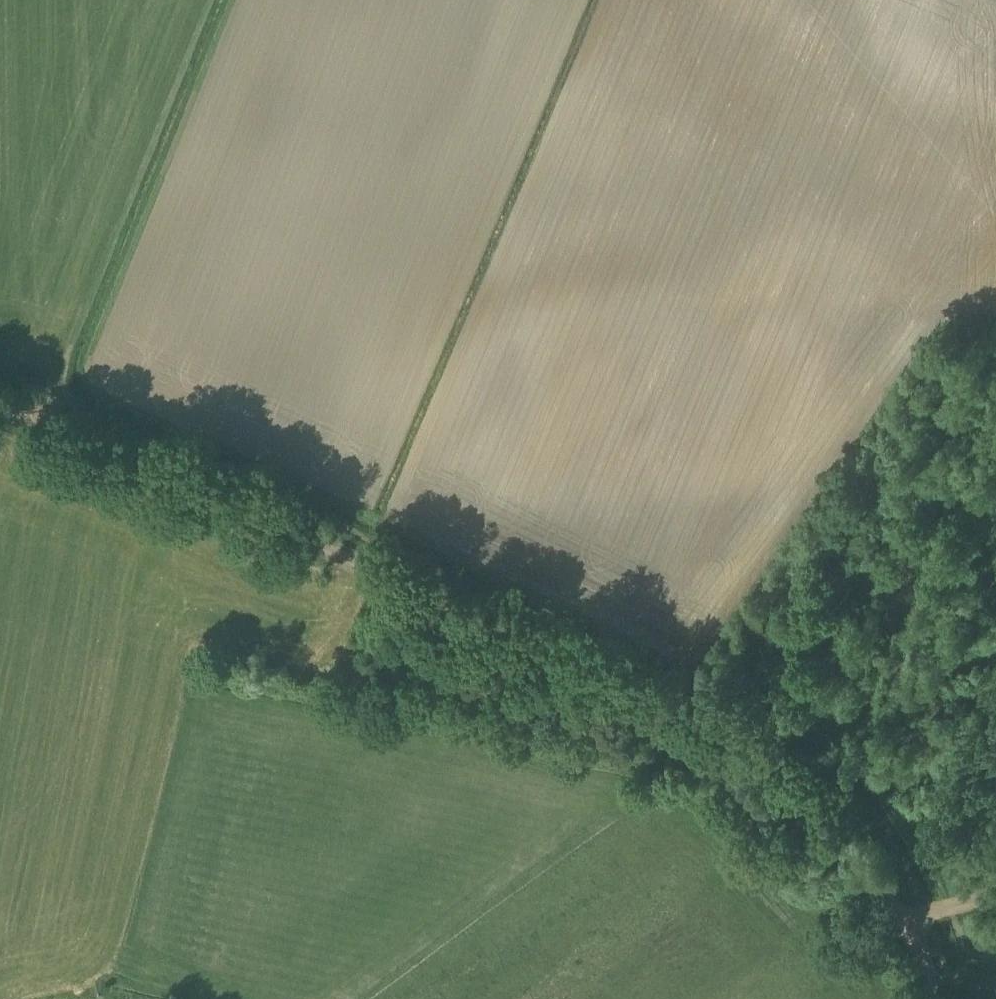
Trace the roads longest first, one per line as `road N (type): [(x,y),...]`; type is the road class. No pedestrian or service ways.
road 1 (track): [(0,404),(139,458),(746,750),(791,780),(861,865),(901,921),(933,998)]

